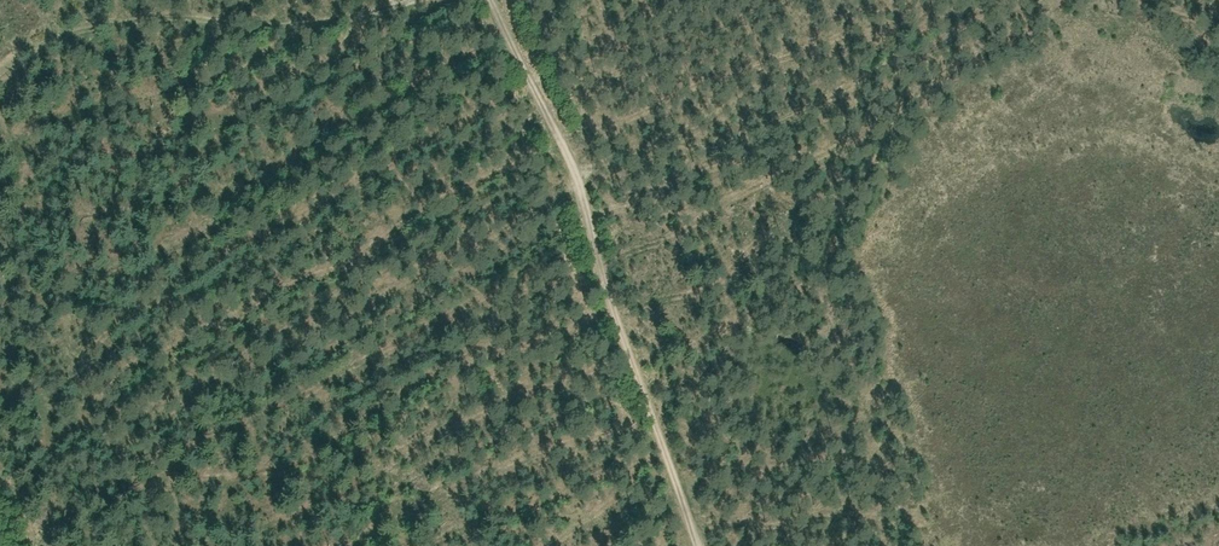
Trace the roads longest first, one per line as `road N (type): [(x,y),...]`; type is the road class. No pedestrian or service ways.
road 1 (track): [(706,545),(574,168),(489,0)]

